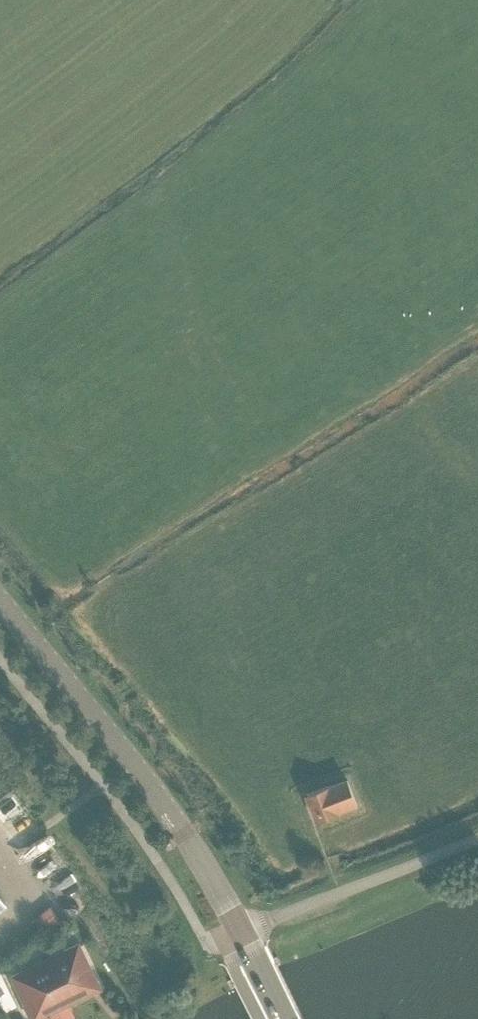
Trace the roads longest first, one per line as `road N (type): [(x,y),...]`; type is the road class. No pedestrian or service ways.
road 1 (tertiary): [(241,934),(165,807),(0,601)]
road 2 (unclassified): [(241,934),(477,838)]

